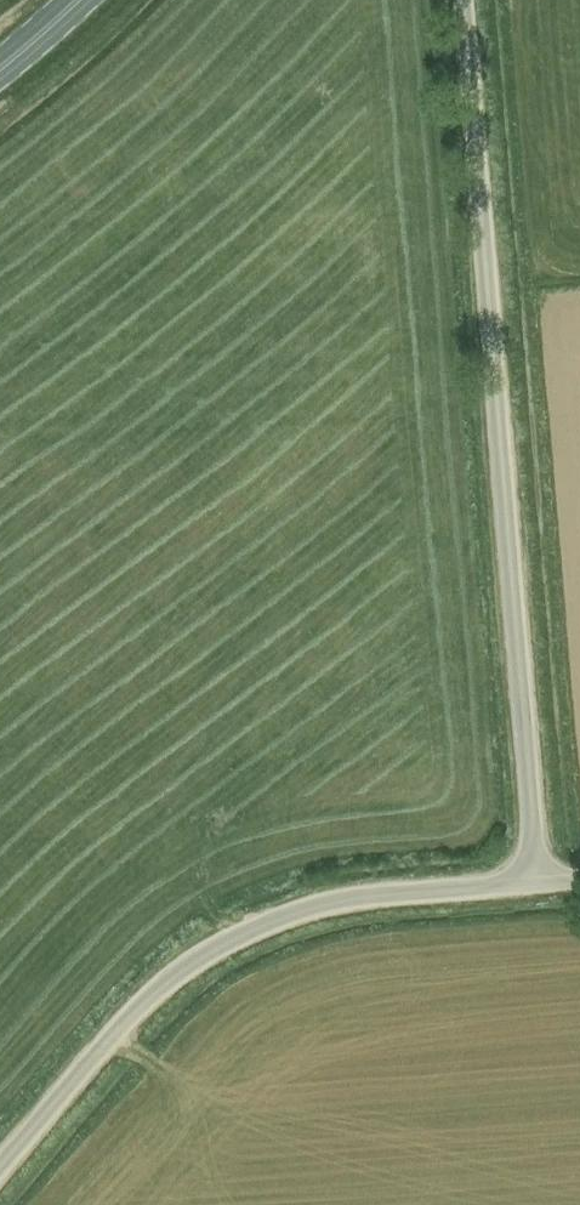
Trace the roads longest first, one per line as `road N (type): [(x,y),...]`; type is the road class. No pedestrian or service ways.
road 1 (unclassified): [(543,884),(463,0)]
road 2 (unclassified): [(0,1167),(150,994),(230,940),(287,915),(360,900),(543,884)]

